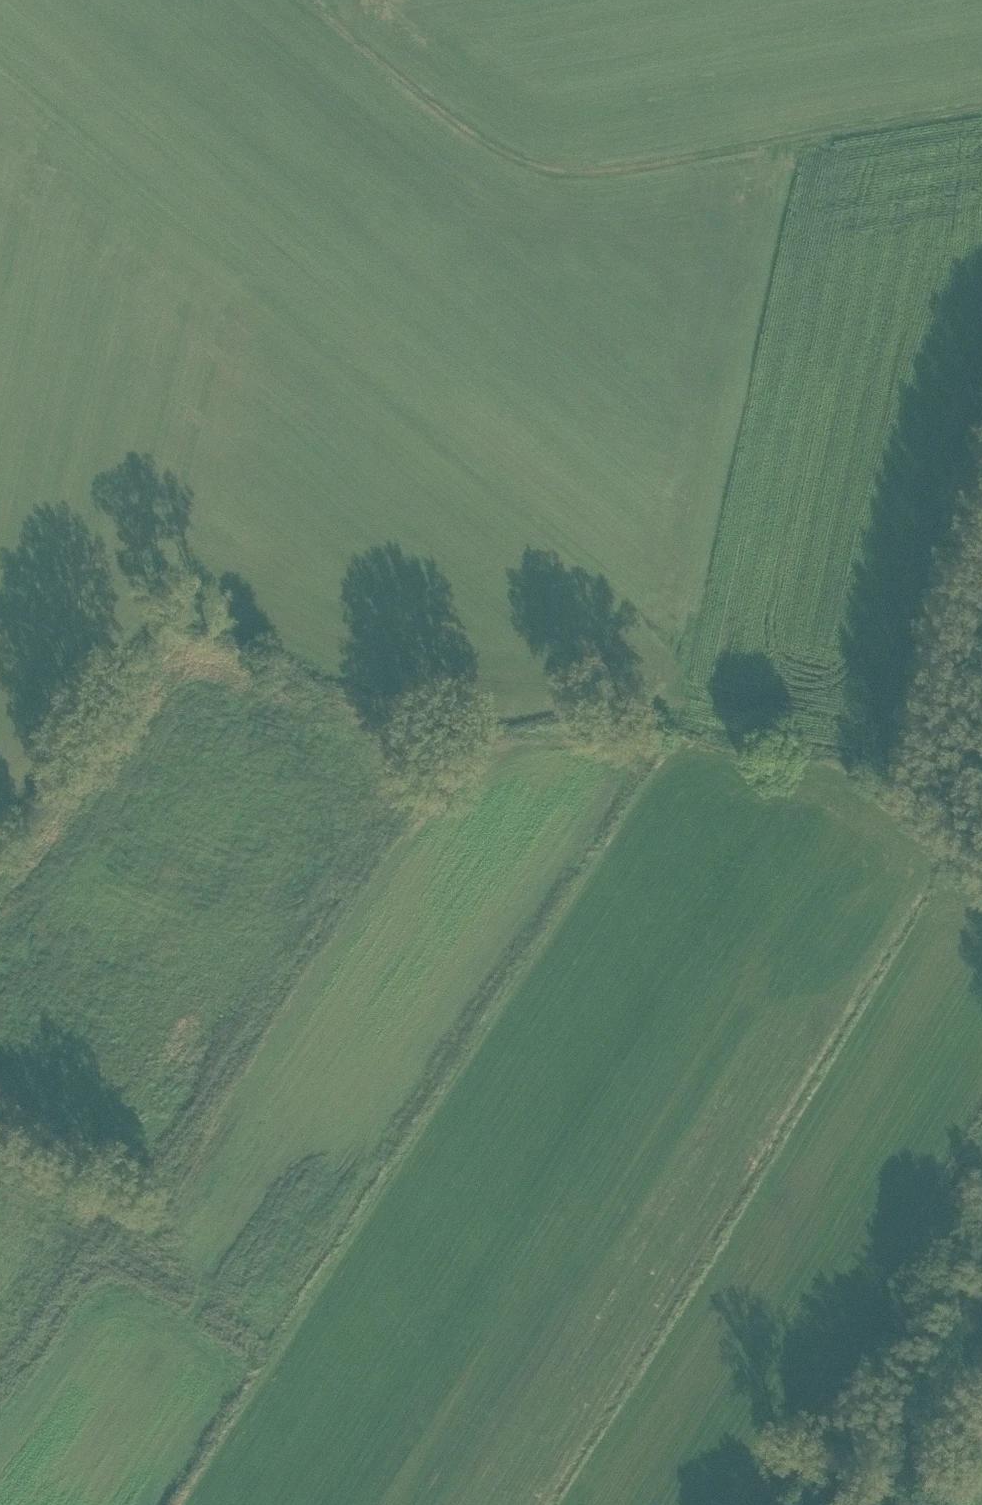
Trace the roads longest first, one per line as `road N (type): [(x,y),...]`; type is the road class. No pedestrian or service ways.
road 1 (track): [(313,0),(475,131),(555,169),(581,172),(981,106)]

